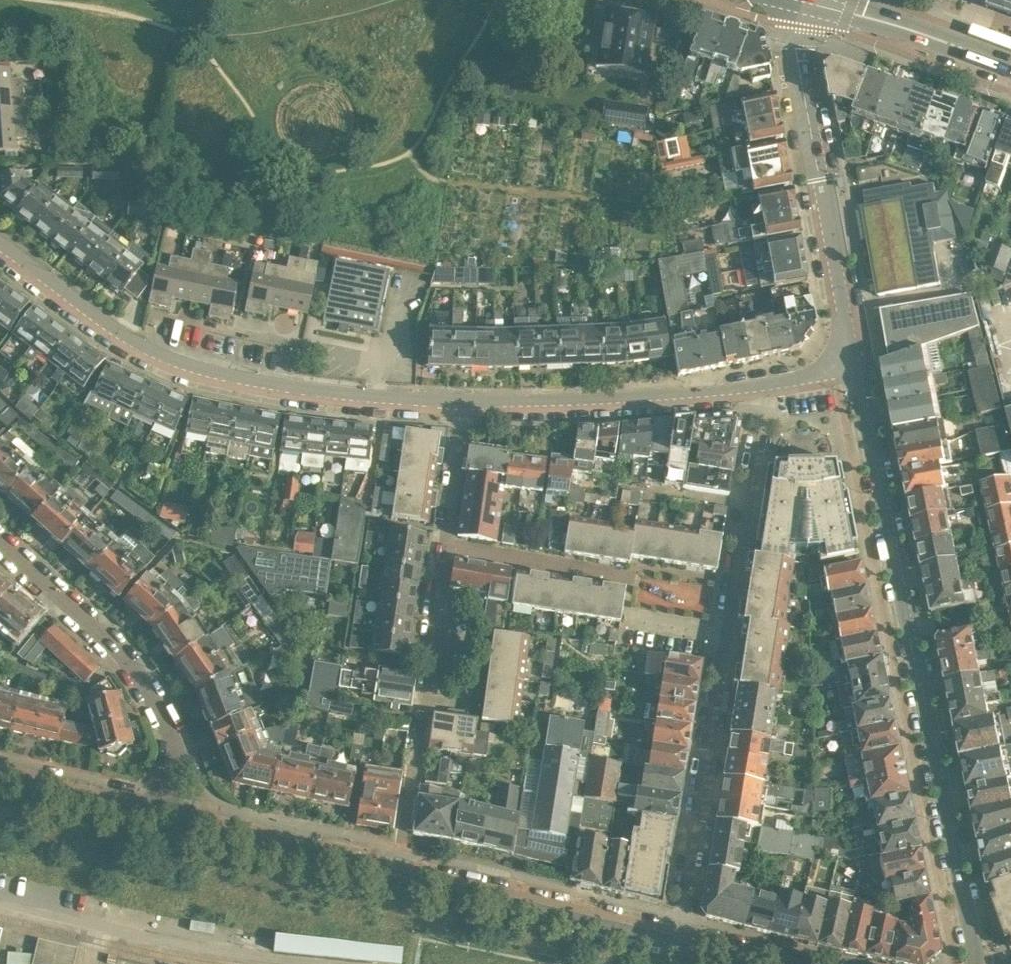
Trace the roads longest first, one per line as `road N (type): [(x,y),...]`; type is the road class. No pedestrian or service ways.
road 1 (tertiary): [(977,963),(856,367)]
road 2 (tertiary): [(467,401),(288,388),(226,375),(144,347),(0,244)]
road 3 (tertiary): [(856,367),(780,0)]
road 4 (residential): [(0,545),(132,665),(164,717),(171,751),(162,819)]
road 5 (residential): [(728,636),(679,941)]
road 6 (tertiary): [(769,383),(467,401)]
road 7 (tertiary): [(397,876),(679,941)]
road 8 (residential): [(769,383),(728,636)]
road 9 (tertiary): [(162,819),(397,876)]
road 10 (primary): [(791,0),(994,61)]
road 11 (tertiary): [(0,775),(162,819)]
road 12 (primary): [(994,61),(843,0)]
road 13 (residential): [(397,876),(418,718)]
road 14 (residential): [(422,699),(444,547)]
road 15 (residential): [(444,547),(467,401)]

